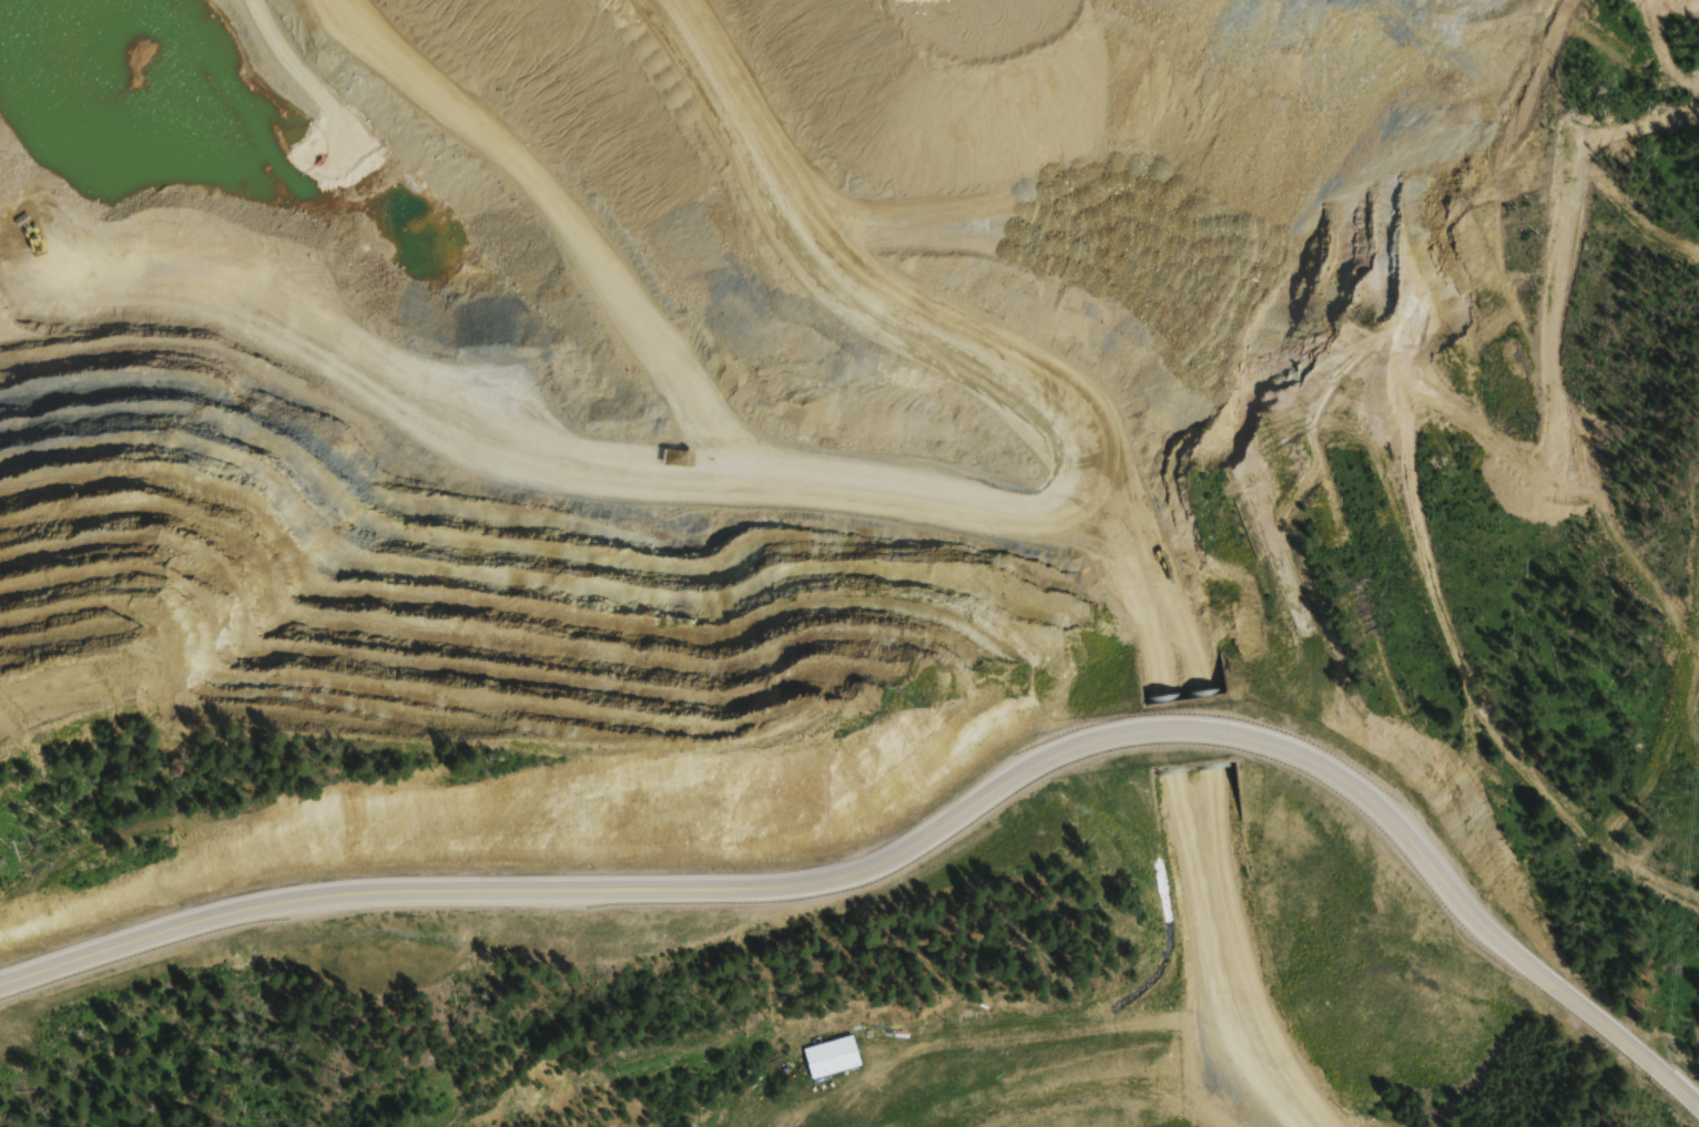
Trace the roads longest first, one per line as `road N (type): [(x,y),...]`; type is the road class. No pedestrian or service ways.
road 1 (secondary): [(1698,1113),(1494,936),(1367,797),(1309,755),(1238,727),(1107,734),(1023,764),(878,863),(816,888),(268,901),(0,981)]

